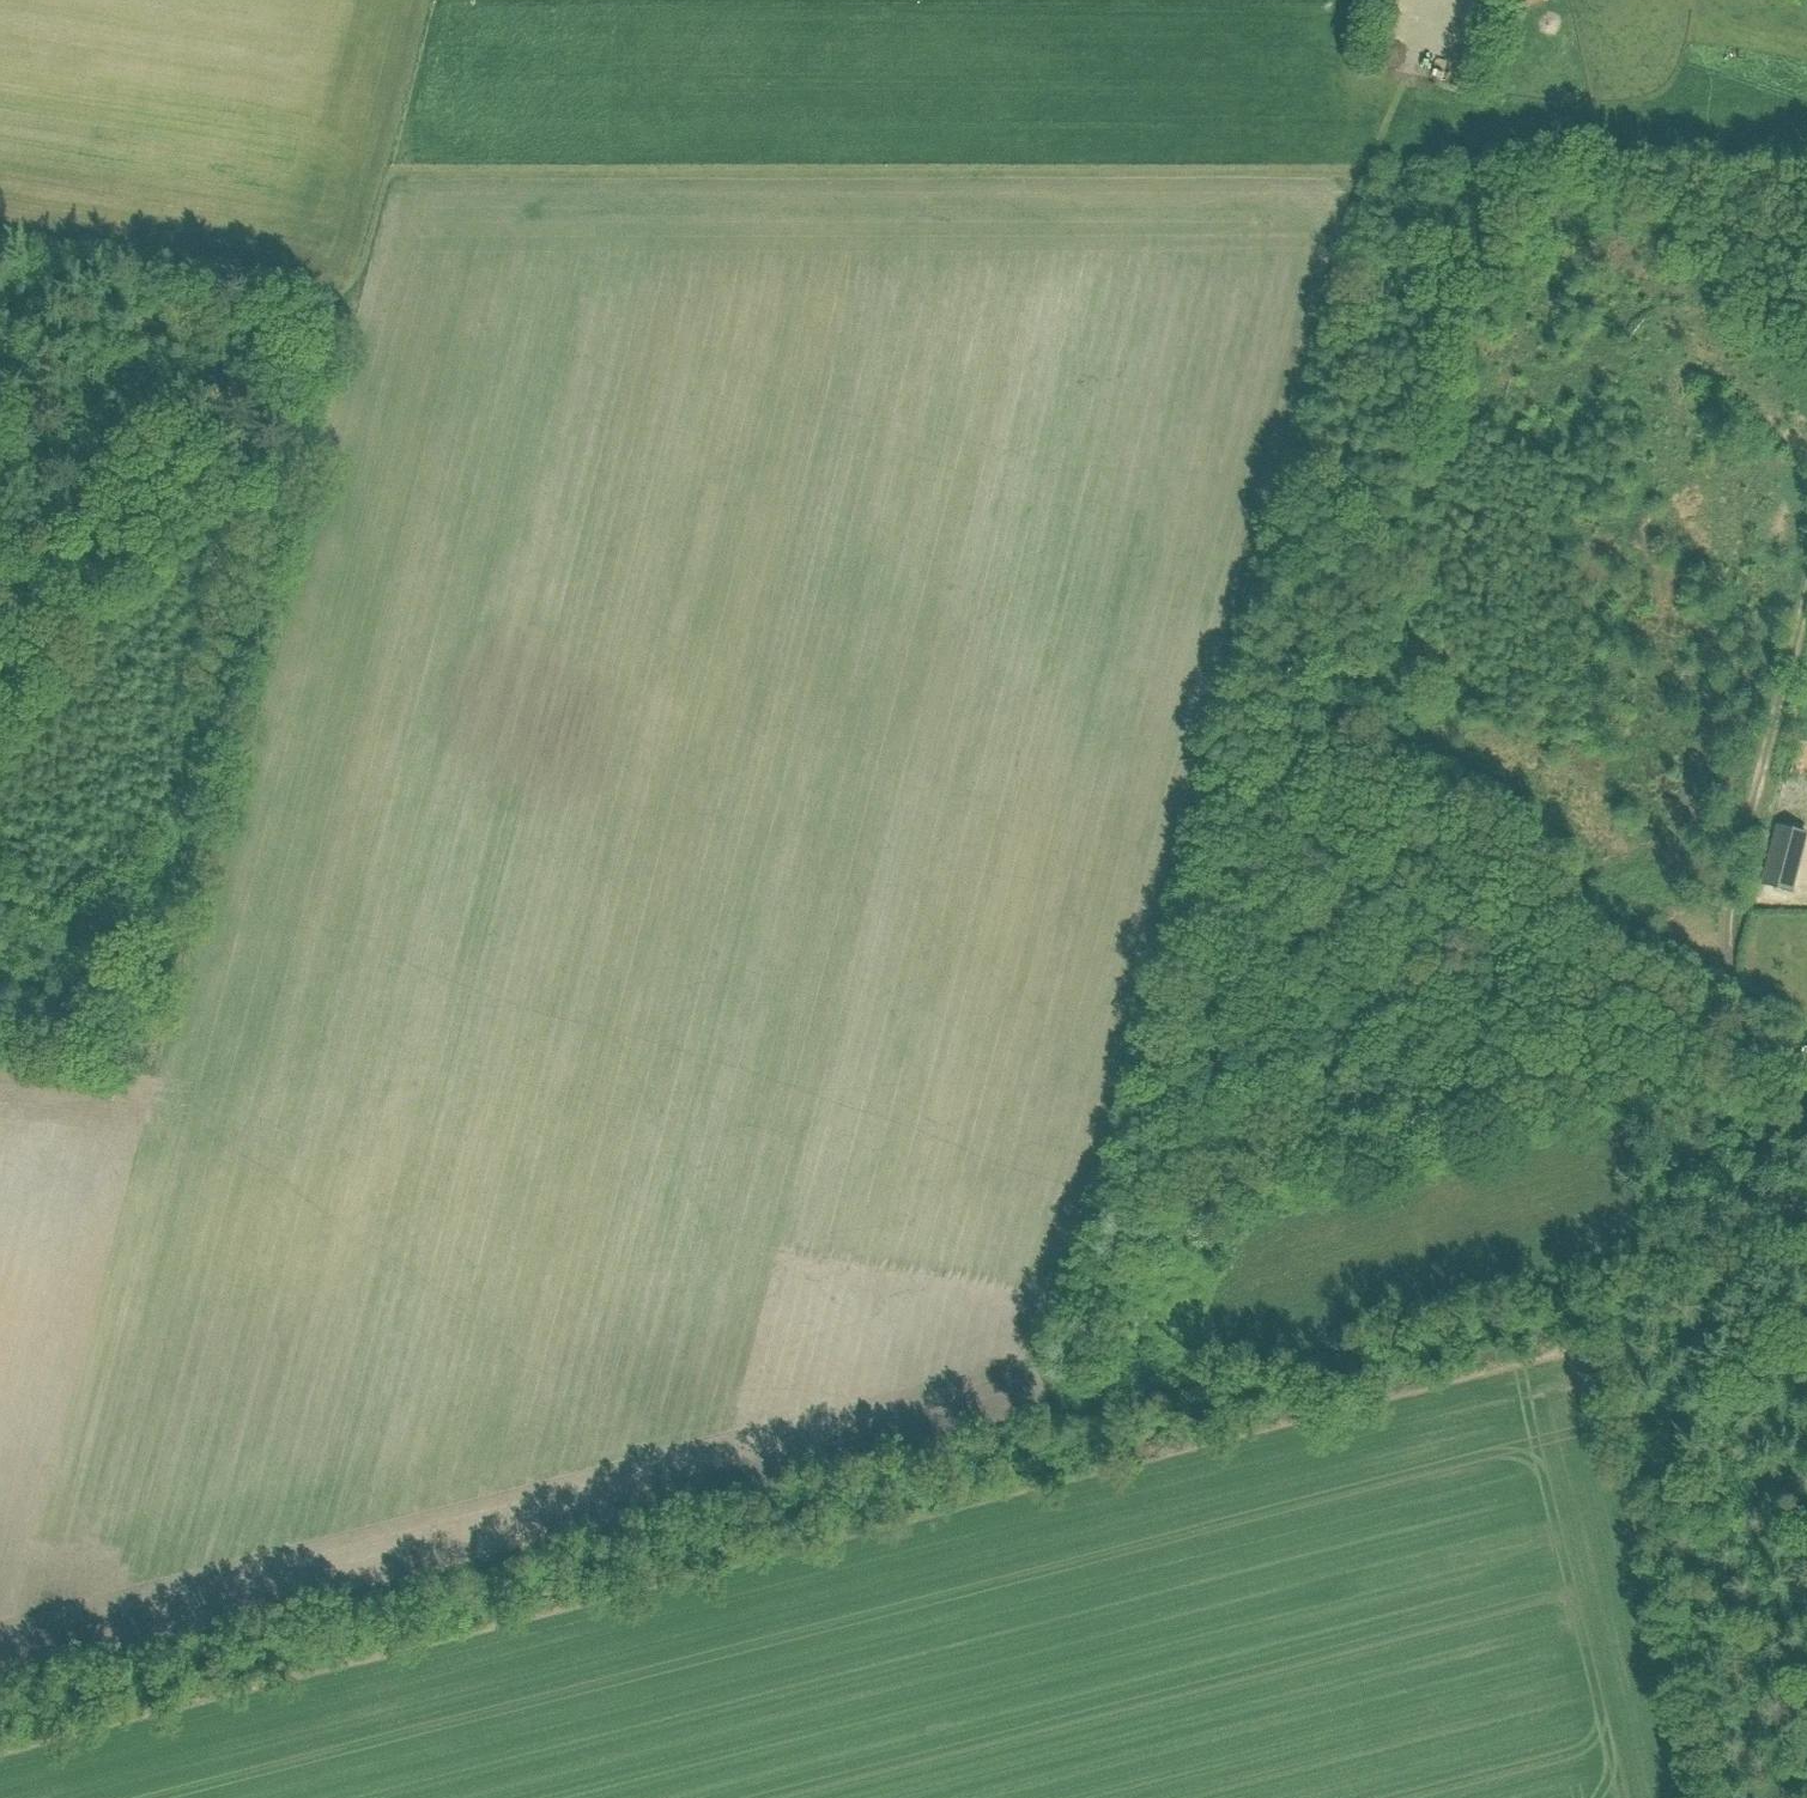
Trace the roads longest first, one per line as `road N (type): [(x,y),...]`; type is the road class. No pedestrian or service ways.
road 1 (track): [(1723,956),(1730,896),(1806,591)]

